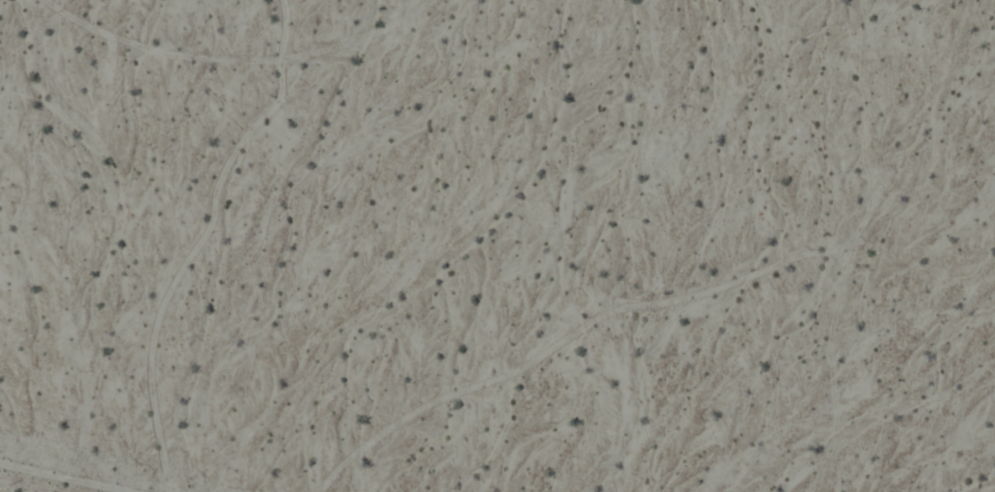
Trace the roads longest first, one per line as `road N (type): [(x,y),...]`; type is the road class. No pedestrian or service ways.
road 1 (track): [(0,461),(126,491)]

